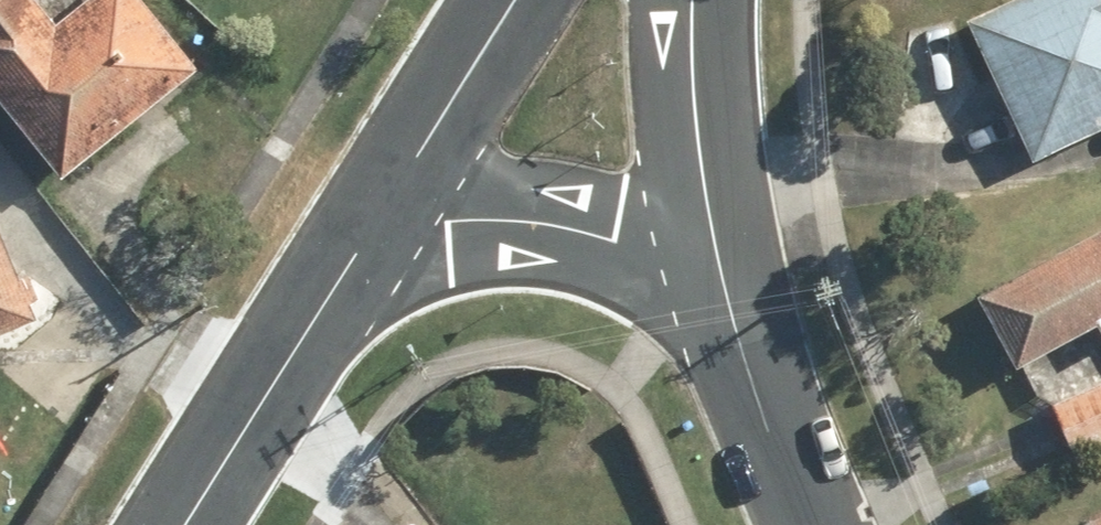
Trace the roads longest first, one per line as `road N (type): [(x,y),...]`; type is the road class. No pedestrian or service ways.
road 1 (residential): [(356,285),(442,218),(495,204),(579,216),(635,235),(765,349)]
road 2 (residential): [(765,349),(724,187),(708,0)]
road 3 (residential): [(533,0),(356,285)]
road 4 (residential): [(356,285),(206,524)]
road 5 (residential): [(833,524),(765,349)]

